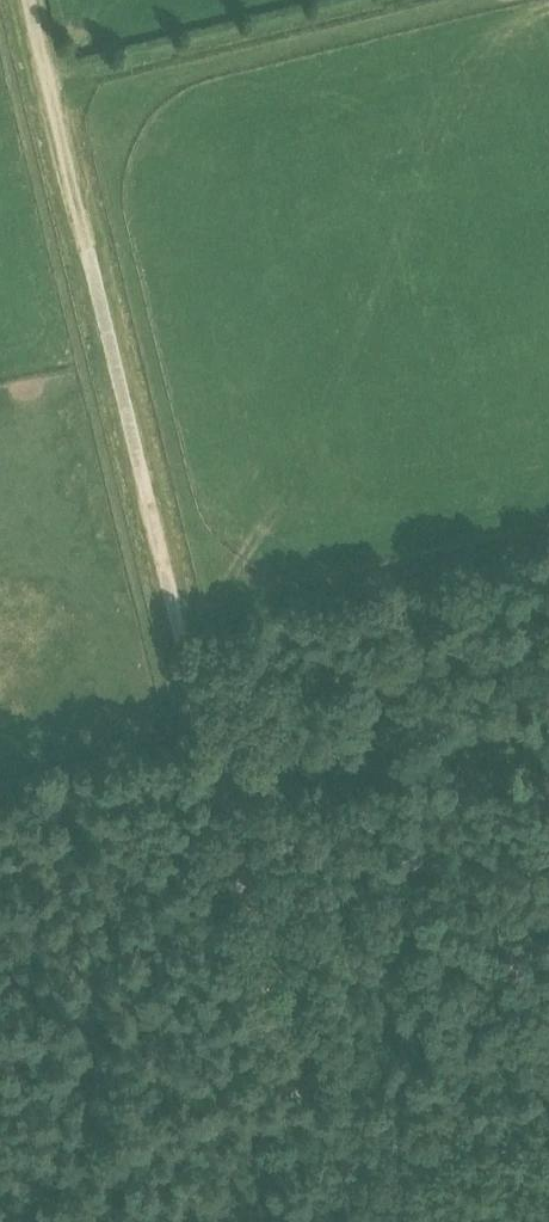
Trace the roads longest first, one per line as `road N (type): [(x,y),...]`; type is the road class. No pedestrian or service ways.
road 1 (unclassified): [(199,721),(79,215)]
road 2 (track): [(294,1091),(199,721)]
road 3 (track): [(215,788),(548,727)]
road 4 (track): [(79,215),(28,0)]
road 5 (track): [(325,1221),(294,1091)]

